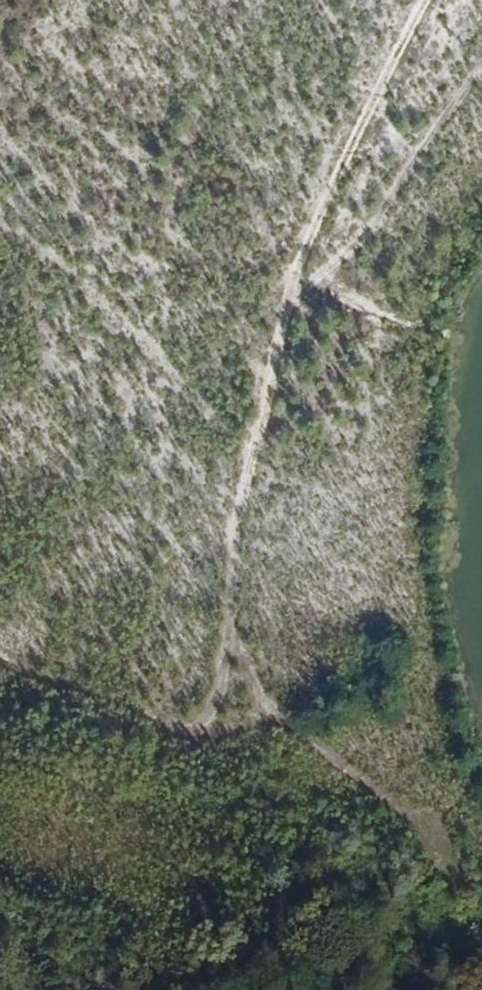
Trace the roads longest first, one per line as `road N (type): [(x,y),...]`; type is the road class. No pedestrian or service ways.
road 1 (track): [(0,655),(180,724),(241,701),(240,601),(289,312),(427,0)]
road 2 (track): [(289,312),(481,67)]
road 3 (track): [(241,701),(319,735),(476,866)]

